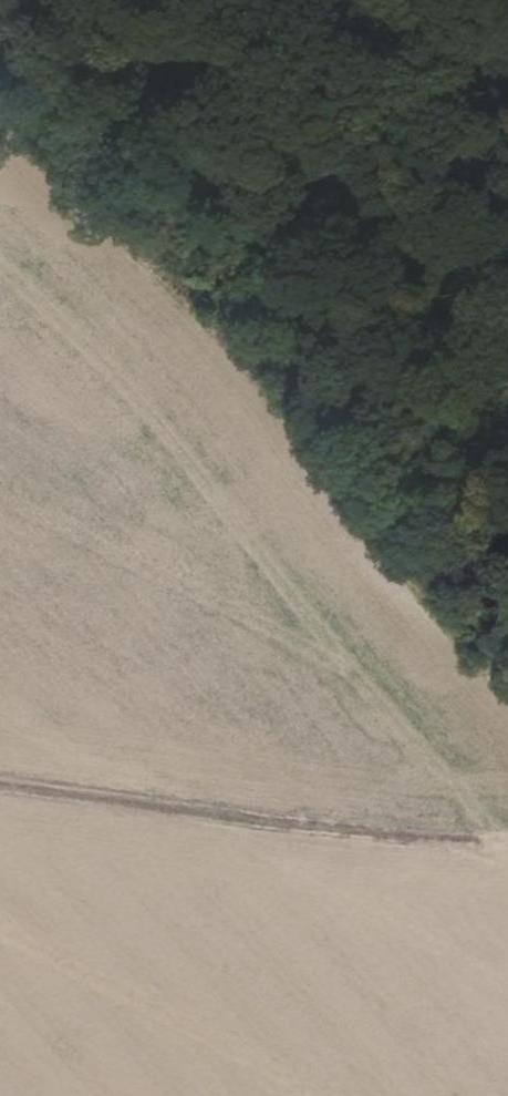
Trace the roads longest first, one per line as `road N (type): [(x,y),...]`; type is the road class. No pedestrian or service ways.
road 1 (track): [(0,793),(299,833),(507,843)]

